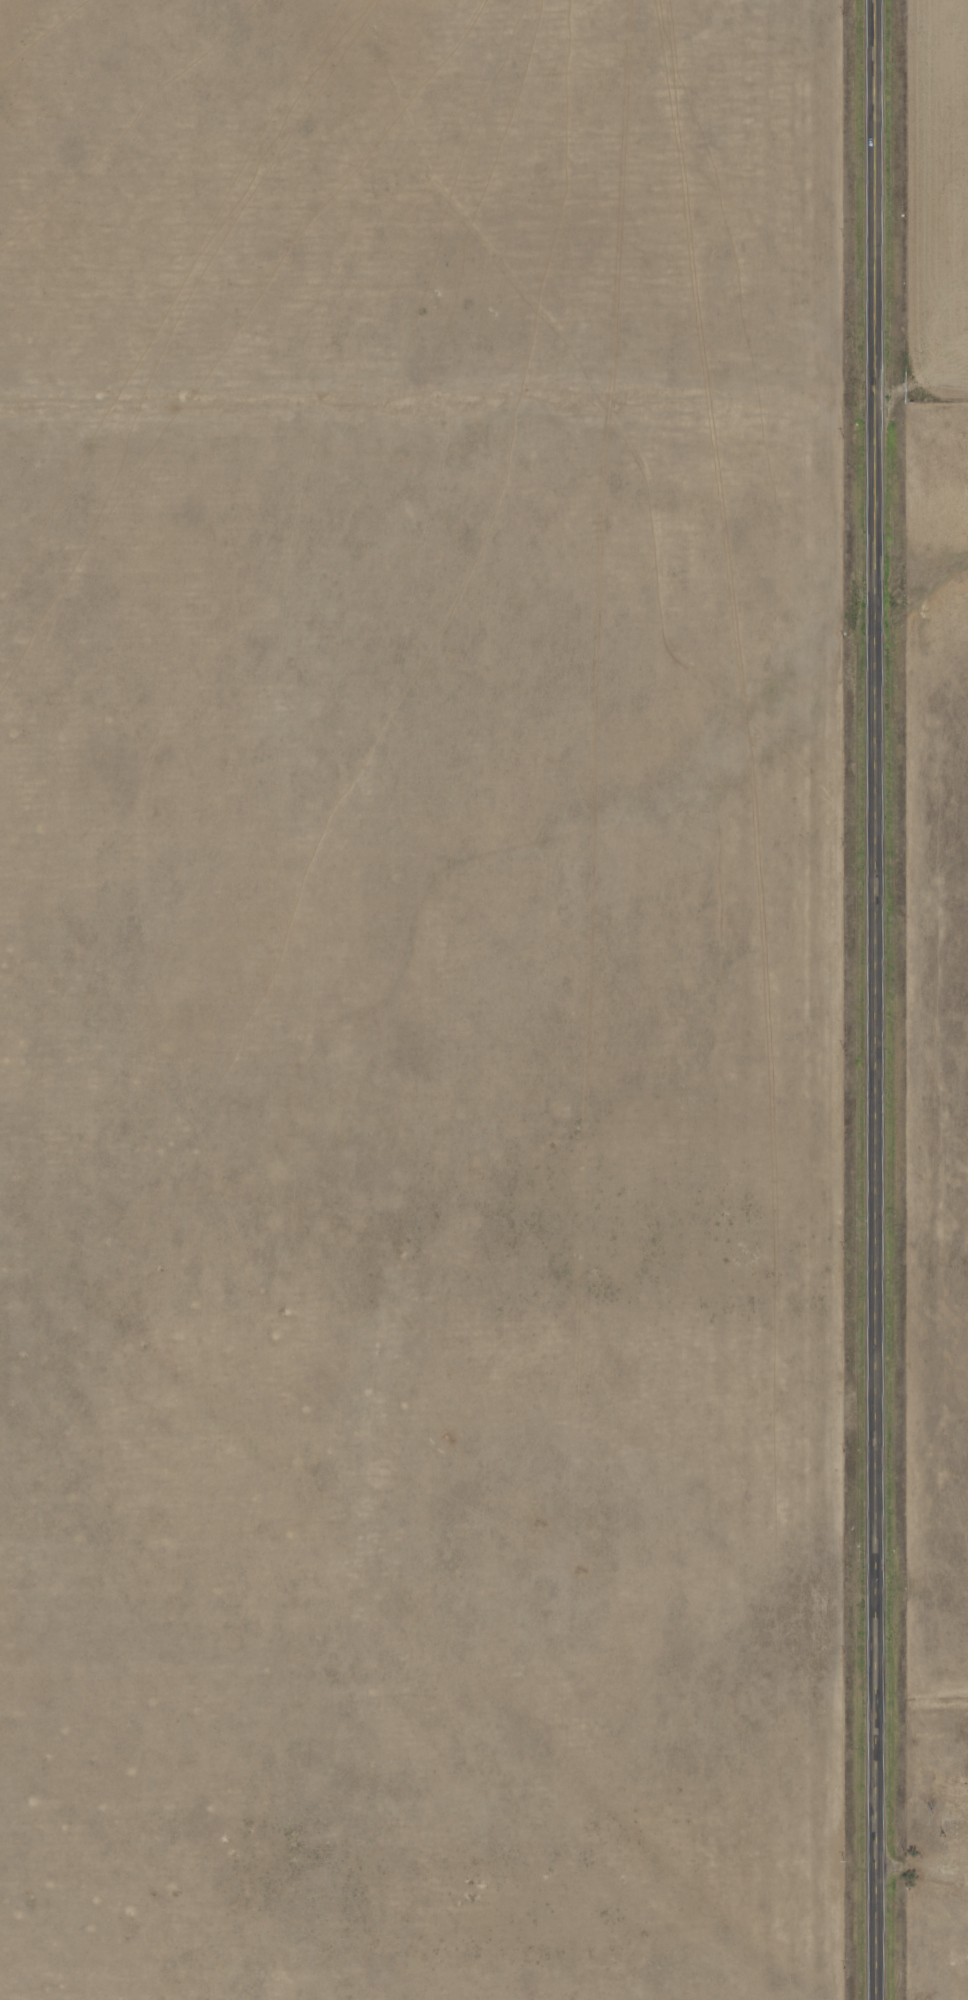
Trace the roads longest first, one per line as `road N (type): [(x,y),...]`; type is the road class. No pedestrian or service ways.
road 1 (tertiary): [(881,1999),(881,0)]

